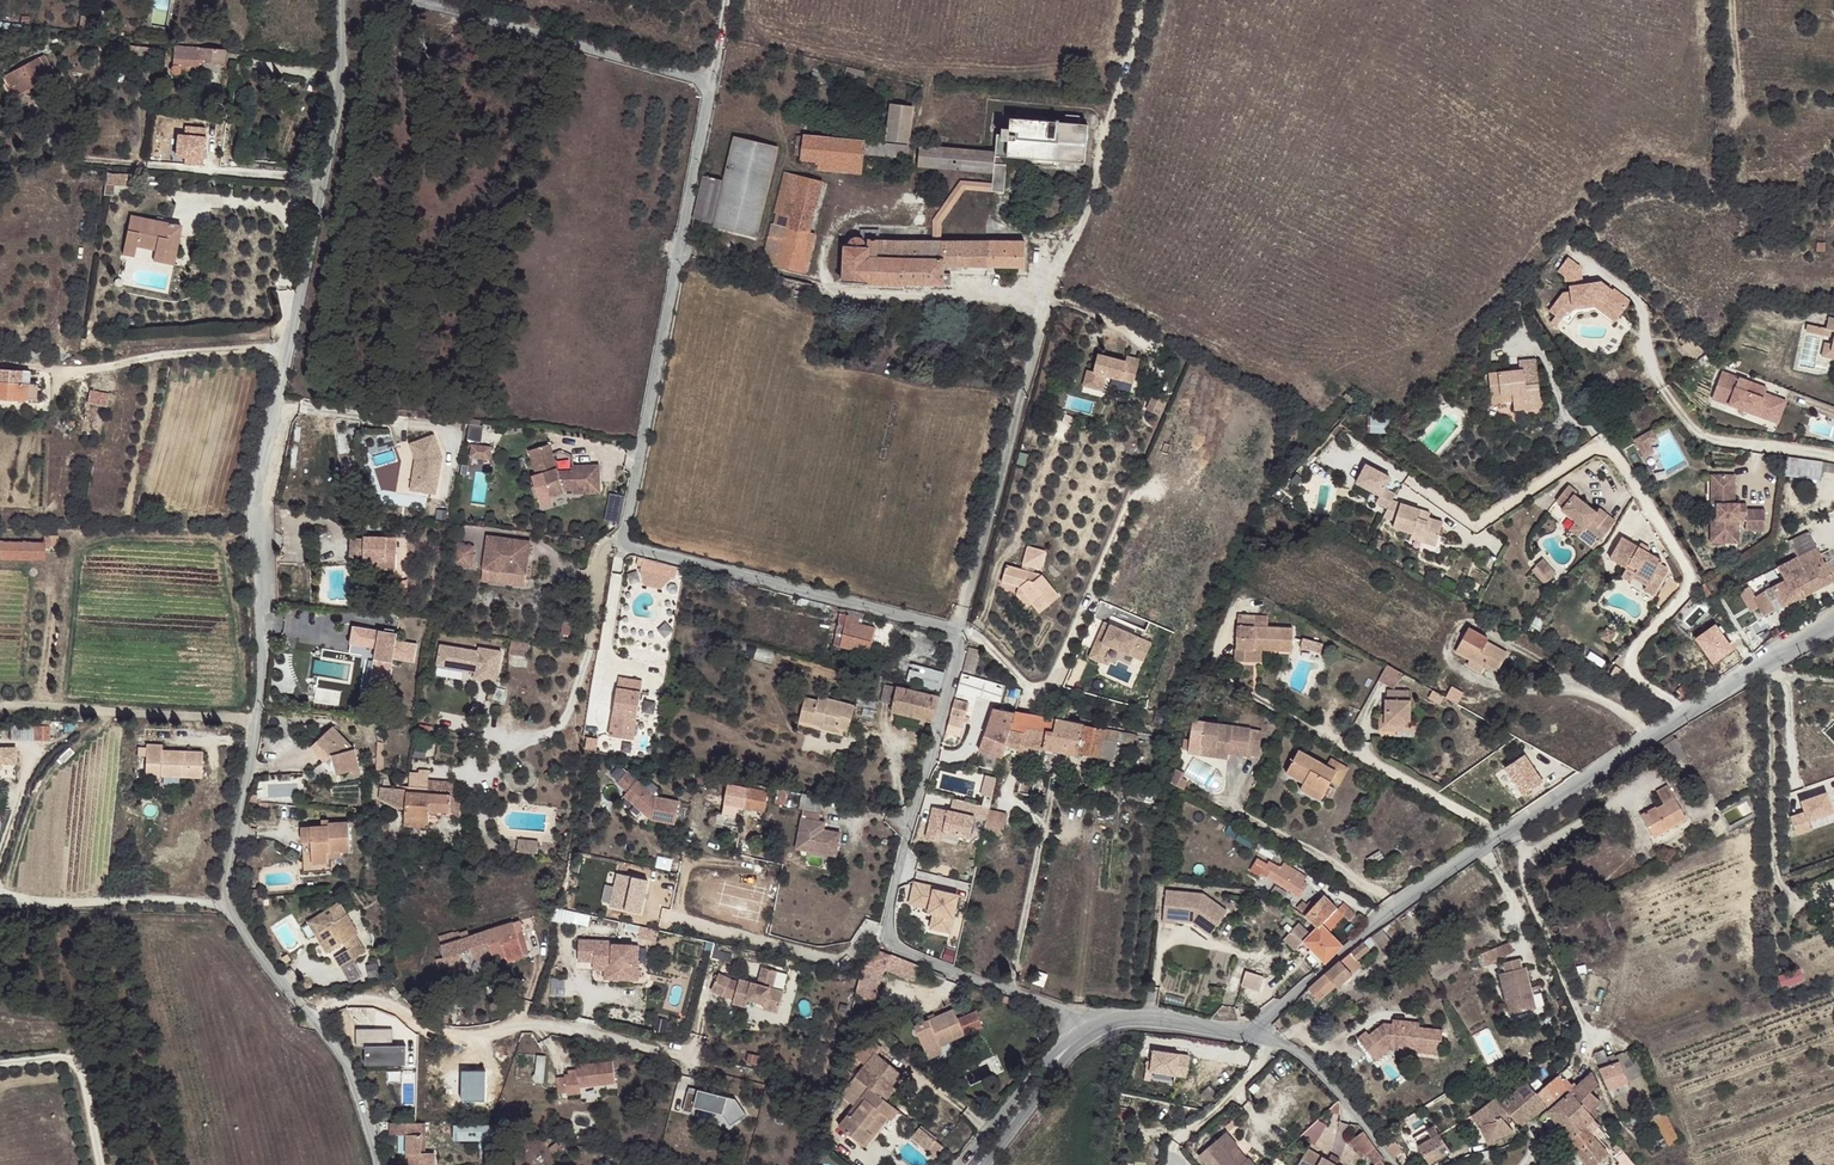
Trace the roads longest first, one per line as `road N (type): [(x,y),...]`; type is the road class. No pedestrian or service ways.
road 1 (residential): [(1086,1032),(1062,1008),(954,972),(888,940),(894,885),(960,632),(626,543),(710,82),(404,0)]
road 2 (residential): [(341,0),(338,113),(276,407),(264,501),(261,718),(226,908),(348,1063),(381,1164)]
road 3 (residential): [(1249,1033),(1395,905),(1643,736),(1833,622)]
road 4 (track): [(288,355),(256,347),(113,367),(0,366)]
road 5 (residential): [(1249,1033),(1311,1062),(1395,1164)]
road 6 (residential): [(1086,1032),(1128,1015),(1249,1033)]
road 7 (residential): [(1073,1043),(1053,1053),(962,1164)]
road 8 (residential): [(983,1164),(1073,1043)]

